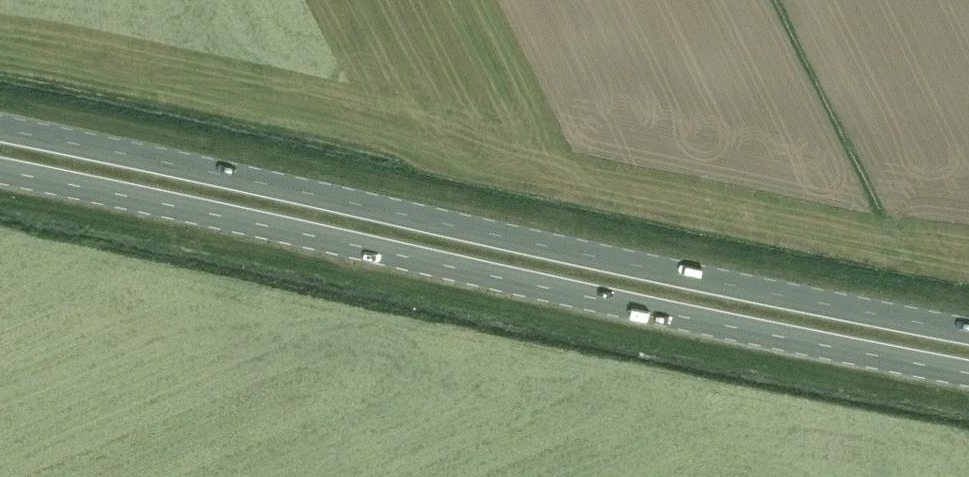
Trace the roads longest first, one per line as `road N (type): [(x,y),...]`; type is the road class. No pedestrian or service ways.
road 1 (primary): [(0,169),(968,373)]
road 2 (primary): [(968,331),(0,128)]

